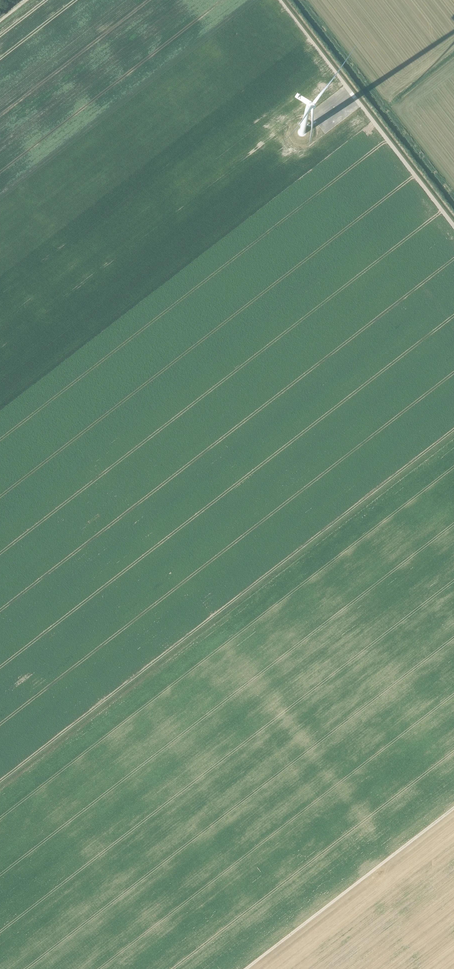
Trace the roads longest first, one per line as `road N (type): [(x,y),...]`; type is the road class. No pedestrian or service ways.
road 1 (track): [(453,228),(279,0)]

